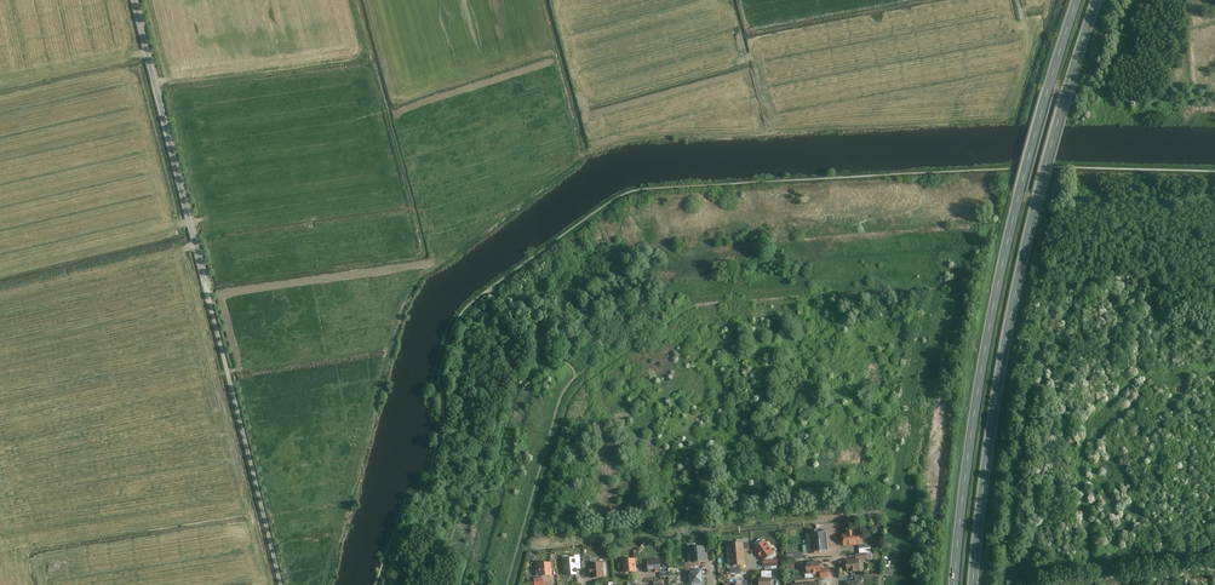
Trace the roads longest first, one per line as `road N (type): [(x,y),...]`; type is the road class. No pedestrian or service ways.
road 1 (track): [(279,584),(132,0)]
road 2 (motorway): [(973,584),(1018,281),(1098,0)]
road 3 (motorway): [(1077,0),(999,284),(954,584)]

